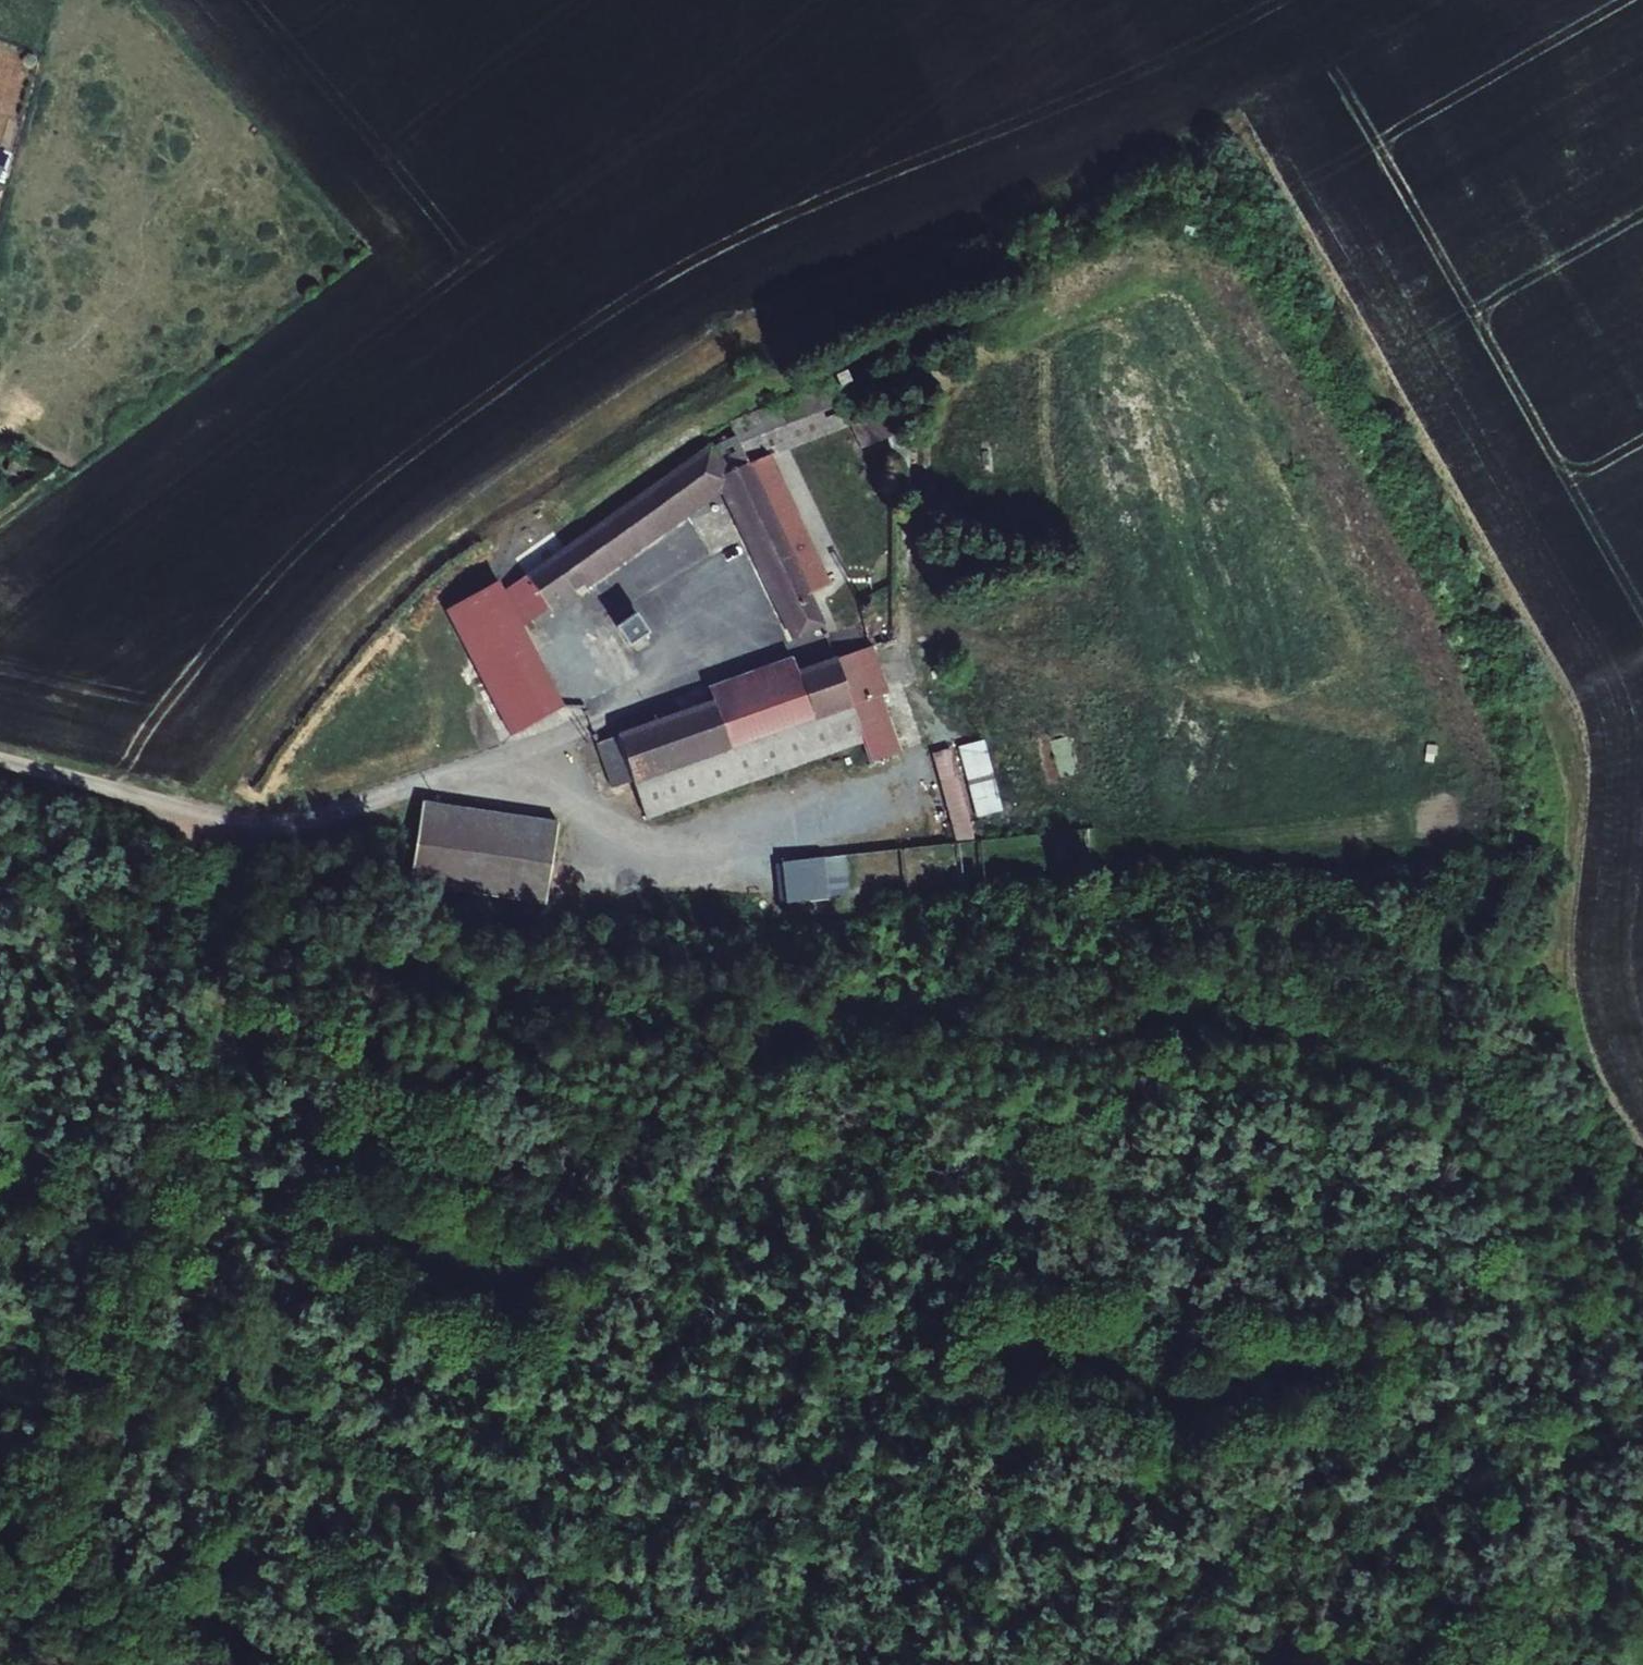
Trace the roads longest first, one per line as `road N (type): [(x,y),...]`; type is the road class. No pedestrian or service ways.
road 1 (residential): [(0,762),(255,821),(316,818),(447,777),(582,801)]

